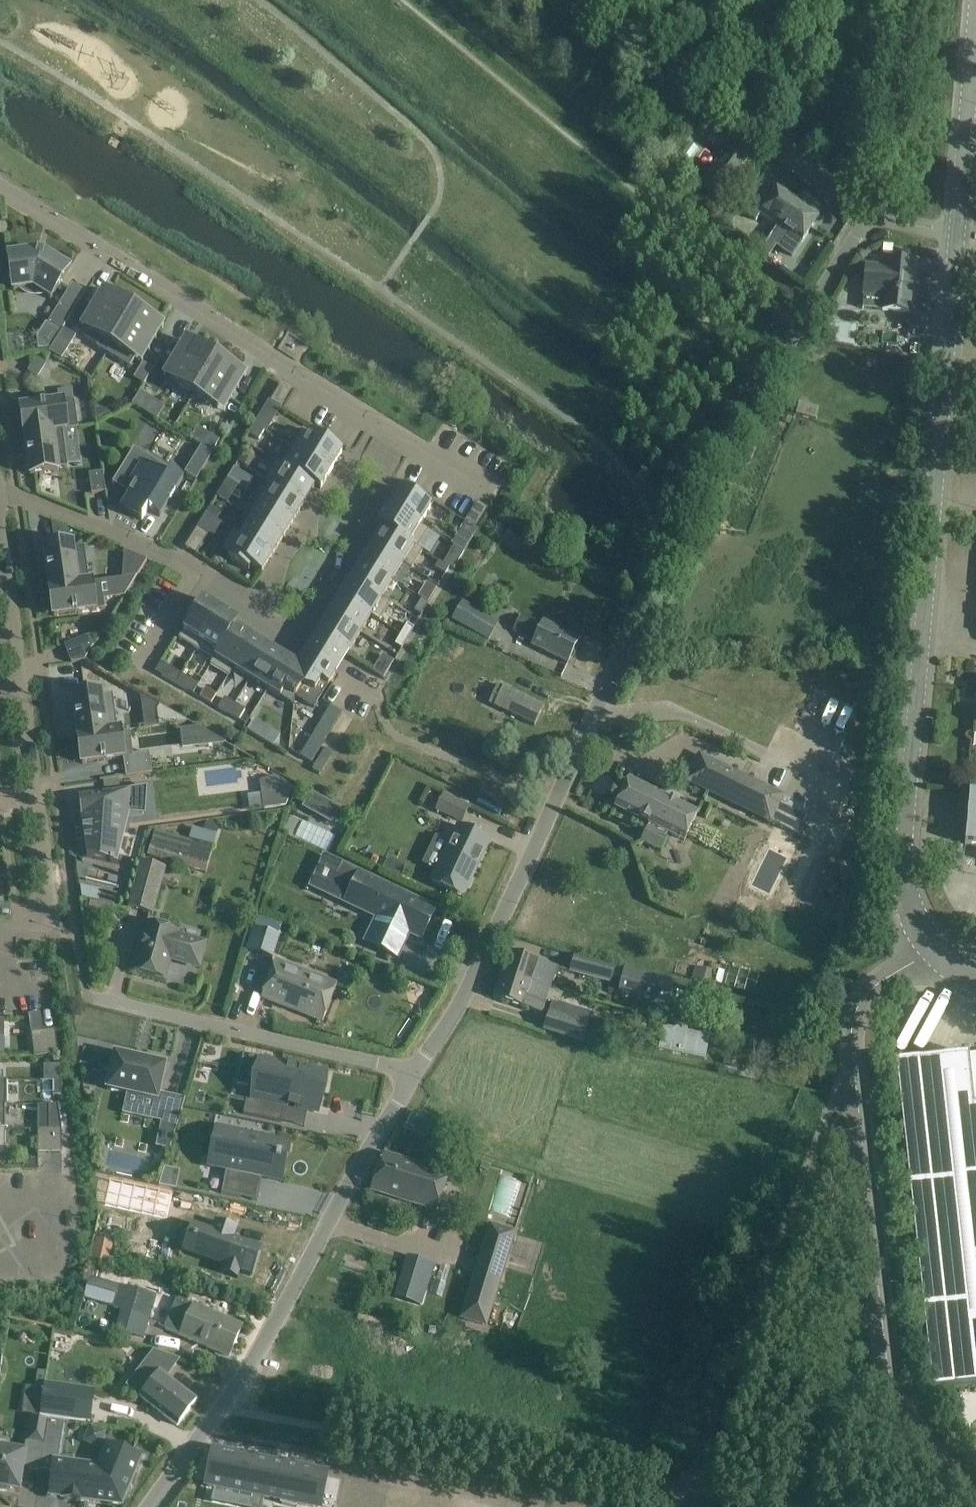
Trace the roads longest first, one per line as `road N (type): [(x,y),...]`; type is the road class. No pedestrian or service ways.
road 1 (unclassified): [(416,1074),(468,992),(669,552),(866,215),(601,0)]
road 2 (unclassified): [(929,947),(905,896),(904,859),(975,8)]
road 3 (unclassified): [(975,1494),(913,1423),(896,1379),(860,1032),(862,1010),(882,978),(929,947)]
road 4 (unclassified): [(148,1506),(282,1311),(416,1074)]
road 5 (residential): [(416,449),(0,190)]
road 6 (residential): [(416,1074),(95,995)]
road 7 (residential): [(17,694),(50,928),(0,925)]
road 8 (residential): [(196,576),(376,686),(385,714)]
road 9 (residential): [(0,488),(150,548),(196,576)]
road 10 (residential): [(0,564),(17,694)]

